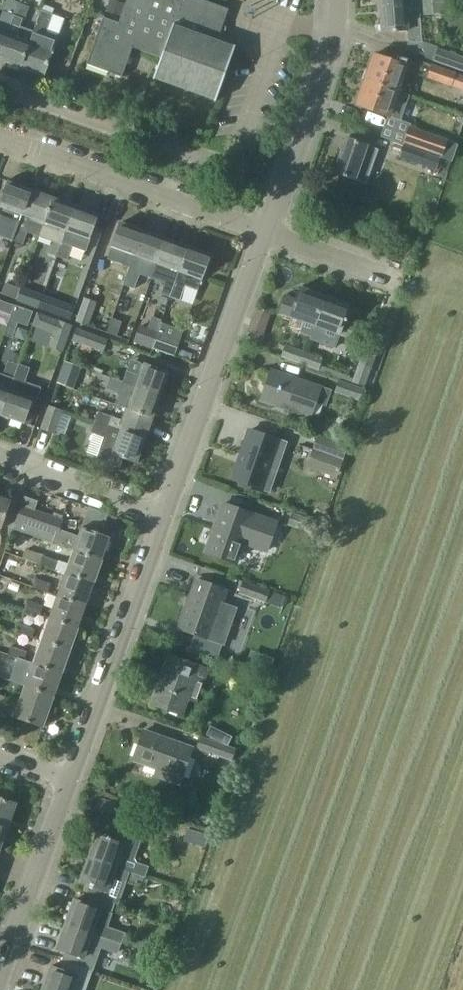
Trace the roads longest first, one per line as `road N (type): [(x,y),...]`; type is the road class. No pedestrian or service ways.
road 1 (unclassified): [(164,516),(265,234)]
road 2 (residential): [(0,85),(225,167),(233,183),(231,219)]
road 3 (unclassified): [(71,779),(164,516)]
road 4 (unclassified): [(265,234),(322,73),(336,0)]
road 5 (residential): [(231,219),(0,138)]
road 6 (unclassified): [(2,989),(71,779)]
road 7 (residential): [(164,516),(0,456)]
road 8 (residential): [(396,274),(265,234)]

